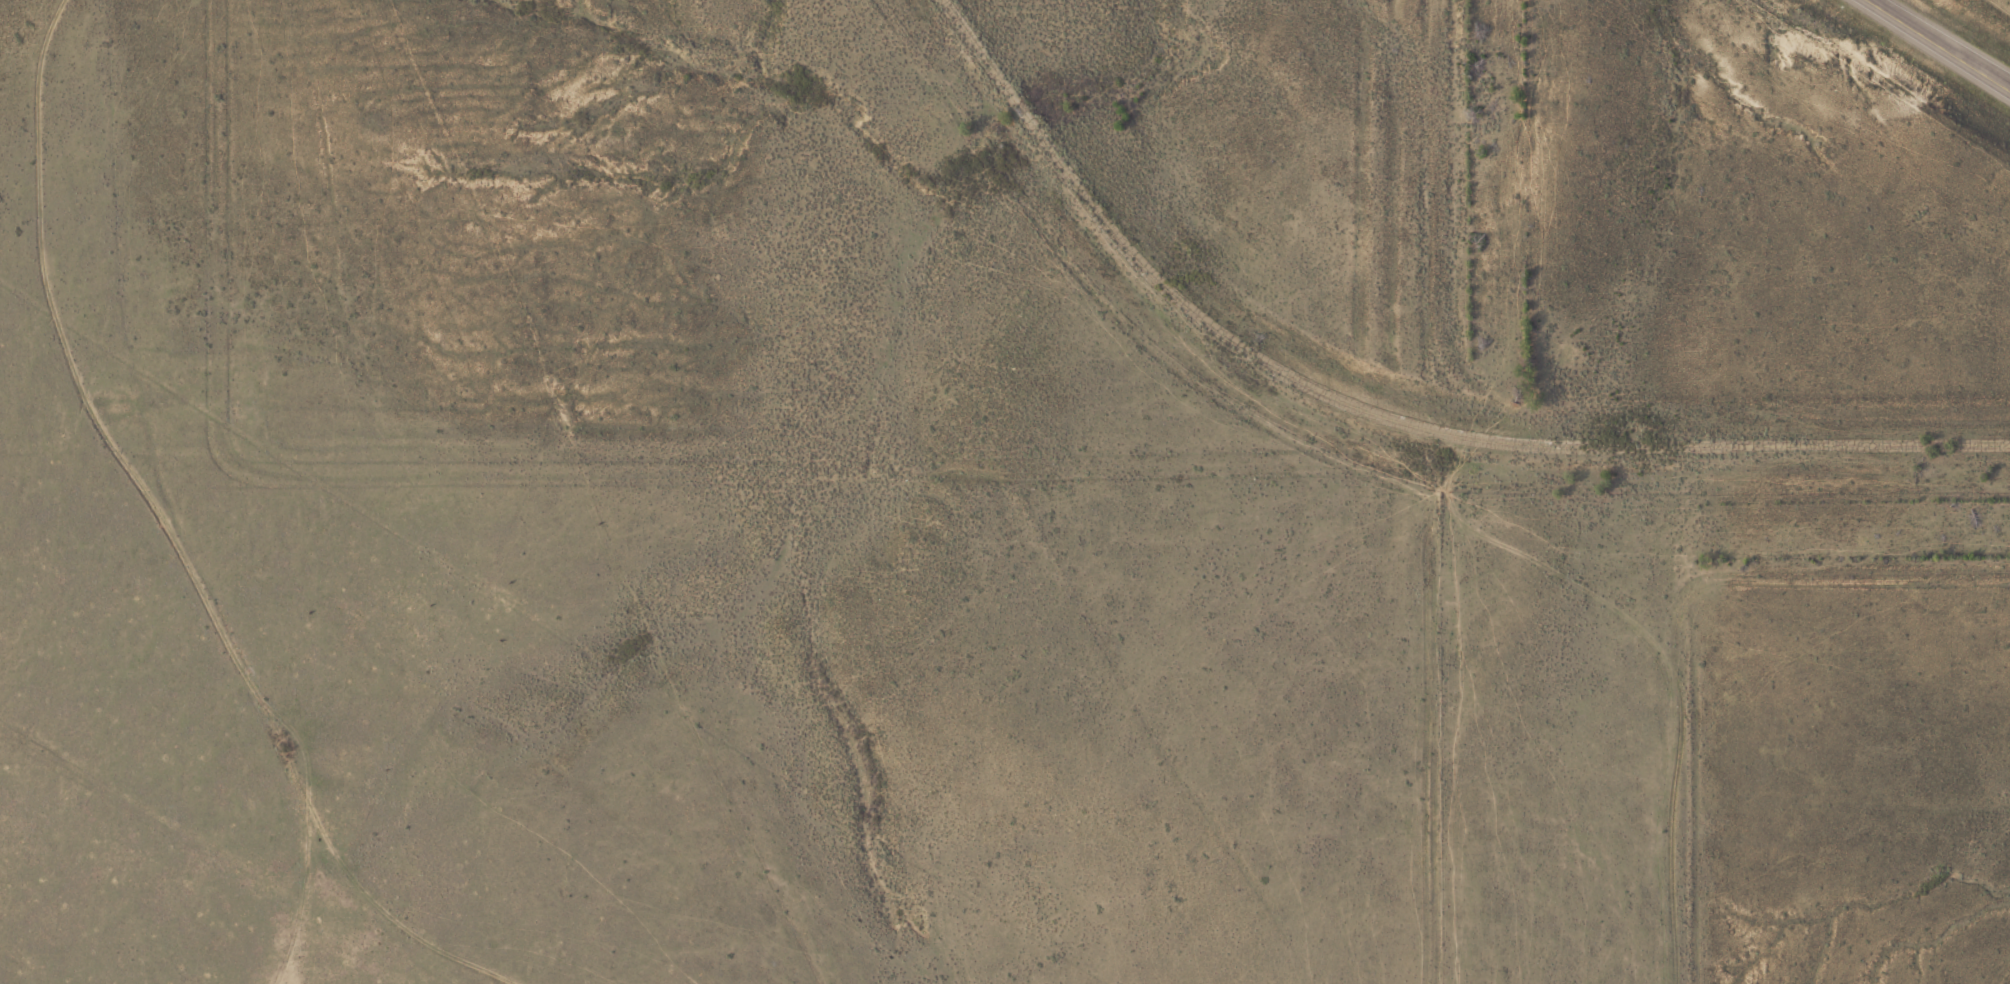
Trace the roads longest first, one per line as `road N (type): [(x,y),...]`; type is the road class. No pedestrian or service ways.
road 1 (residential): [(547,983),(467,910),(378,873),(180,640),(70,396),(0,267)]
road 2 (secondary): [(1873,0),(2009,87)]

